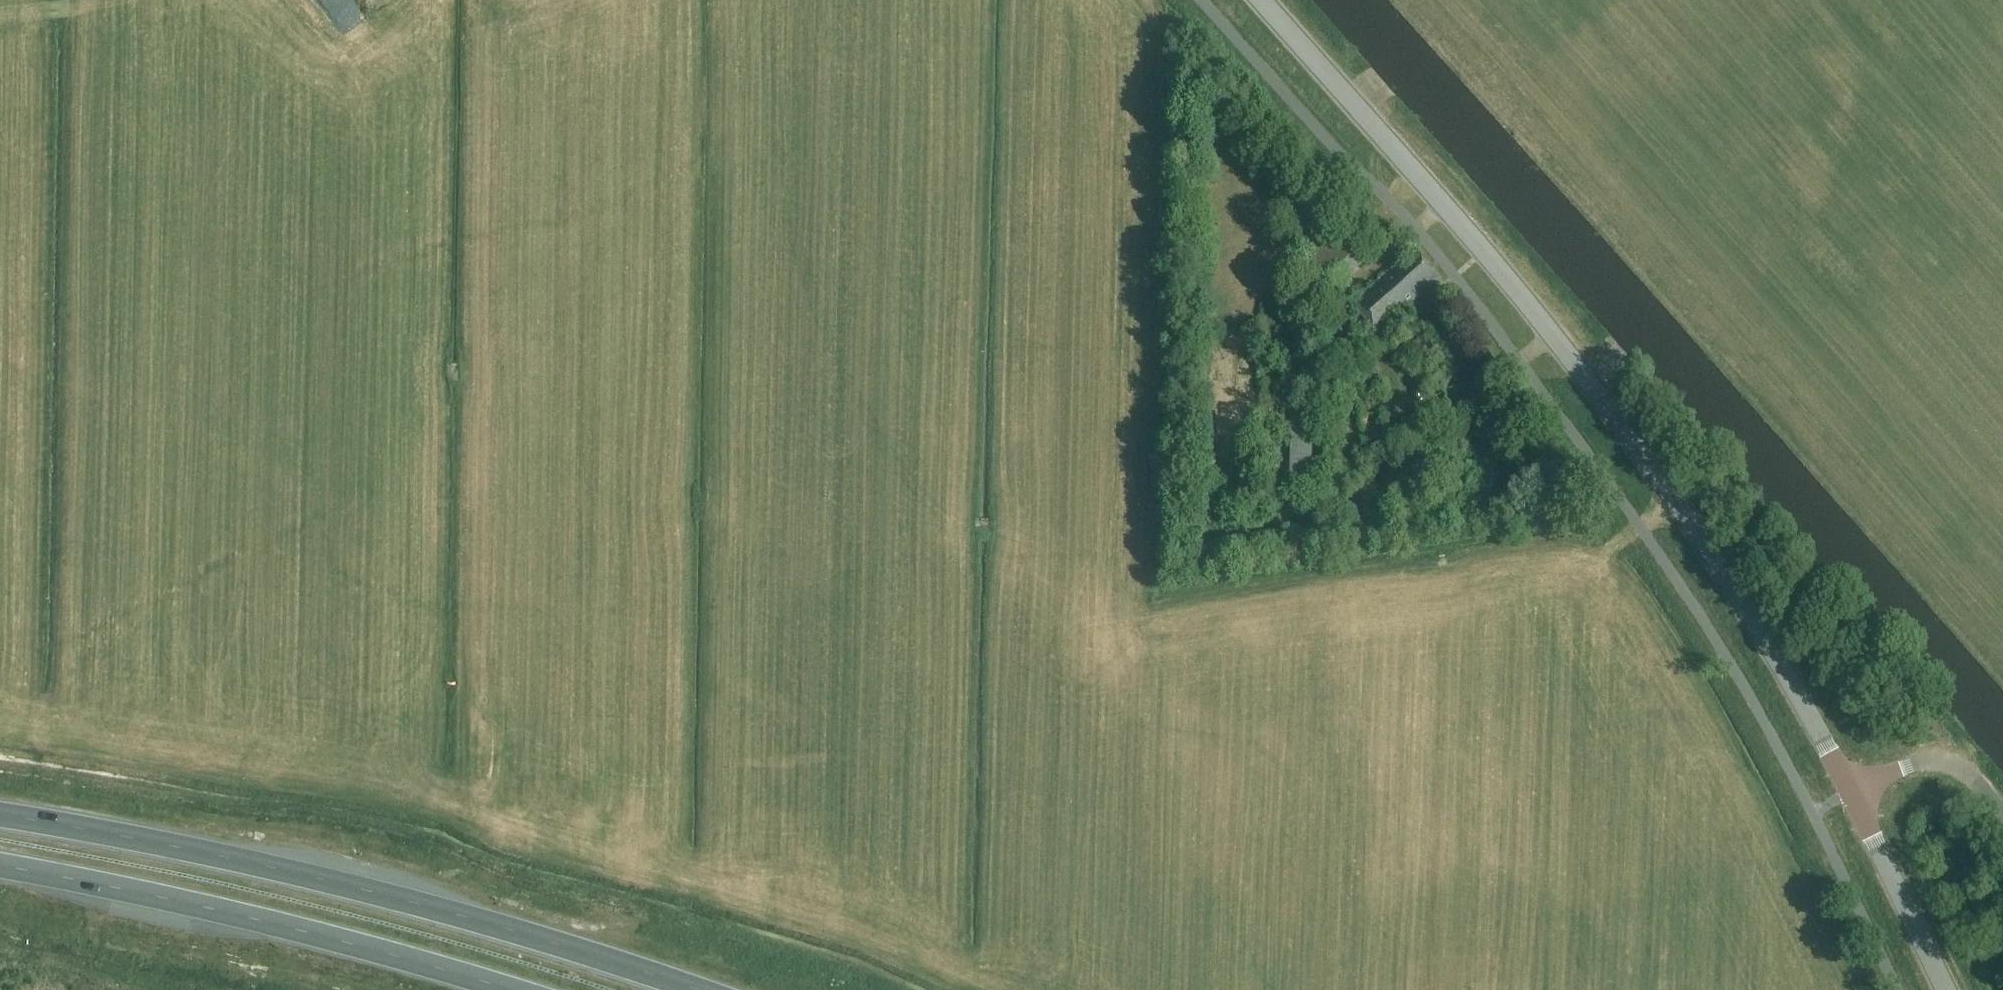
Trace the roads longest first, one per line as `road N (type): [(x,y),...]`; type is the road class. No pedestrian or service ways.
road 1 (tertiary): [(1945,989),(1854,795),(1772,650),(1505,271),(1262,0)]
road 2 (trunk): [(701,989),(412,902),(222,855),(0,814)]
road 3 (trunk): [(0,864),(208,906),(512,989)]

